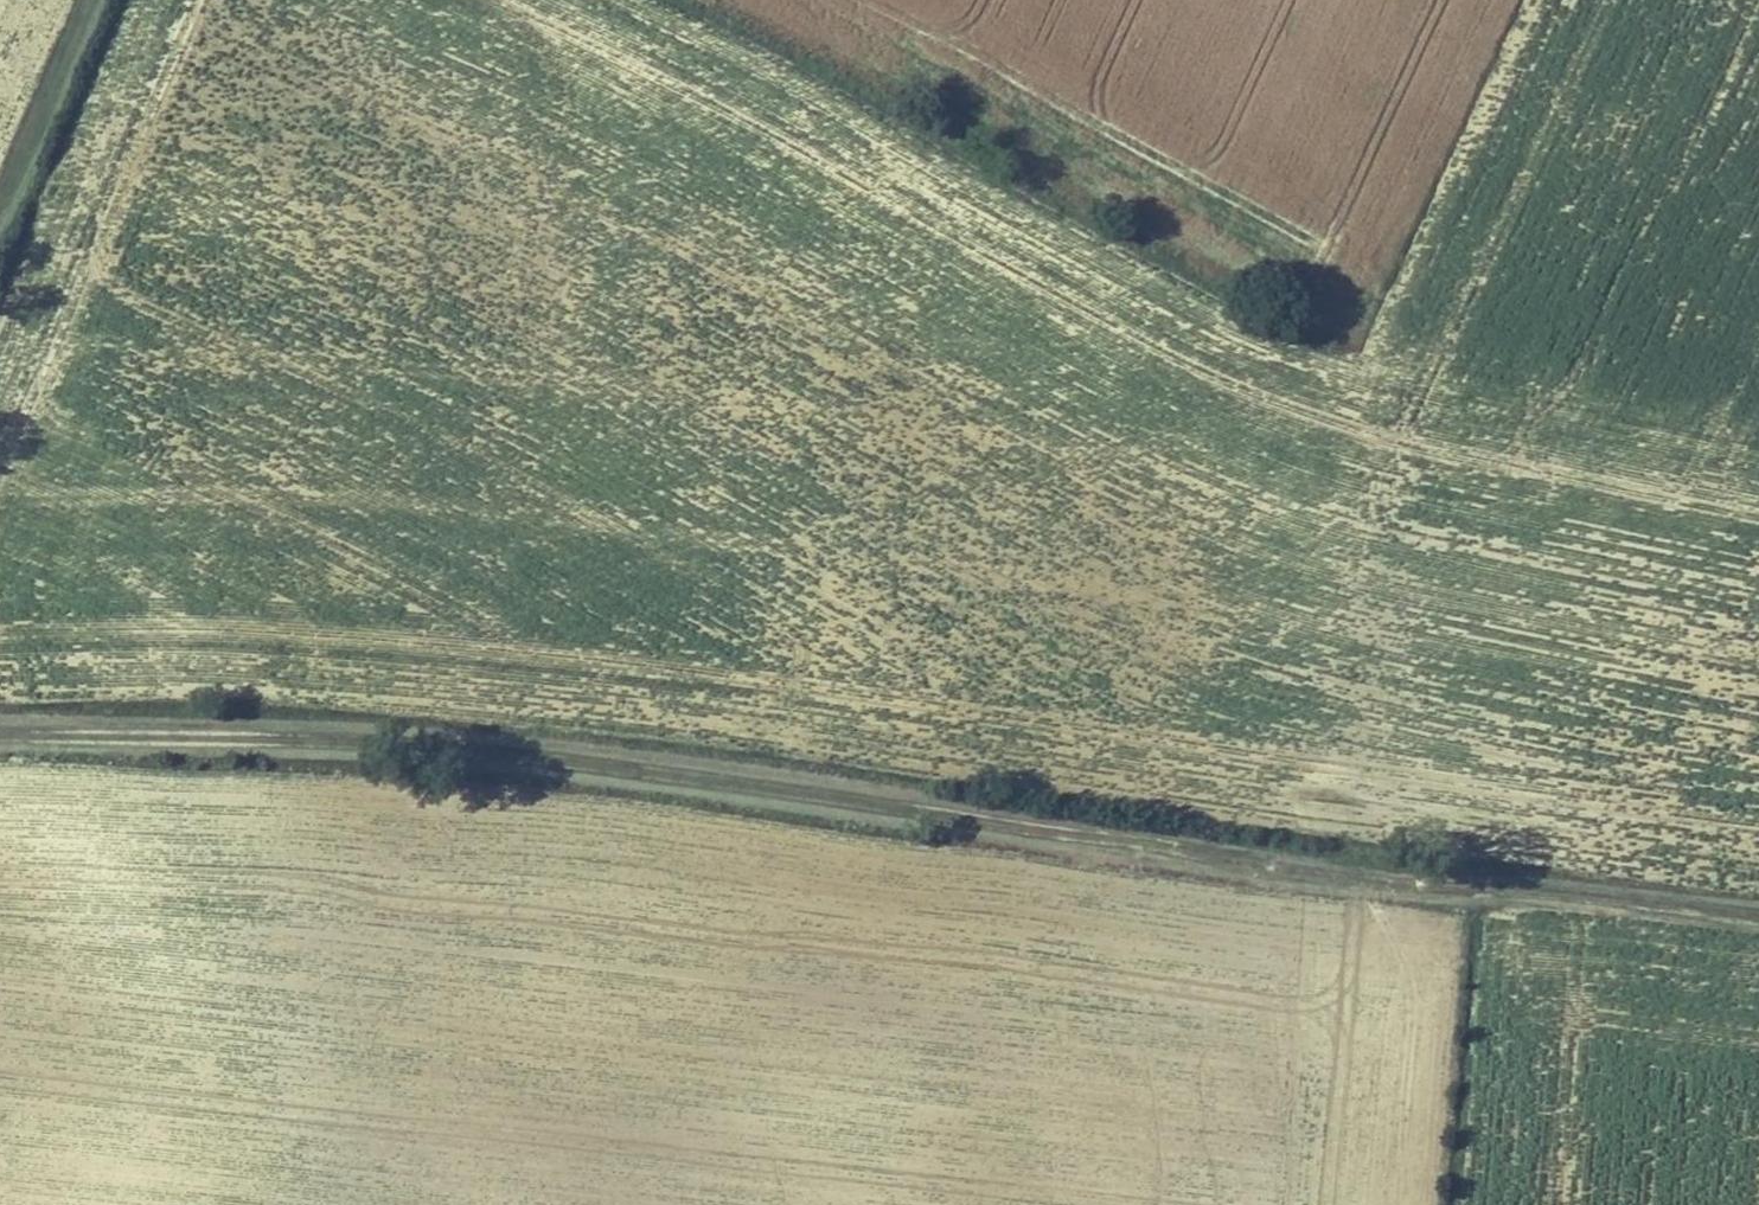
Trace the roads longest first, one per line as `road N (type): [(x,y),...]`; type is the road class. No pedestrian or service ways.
road 1 (track): [(0,737),(536,758),(1758,921)]
road 2 (track): [(0,290),(133,0)]

